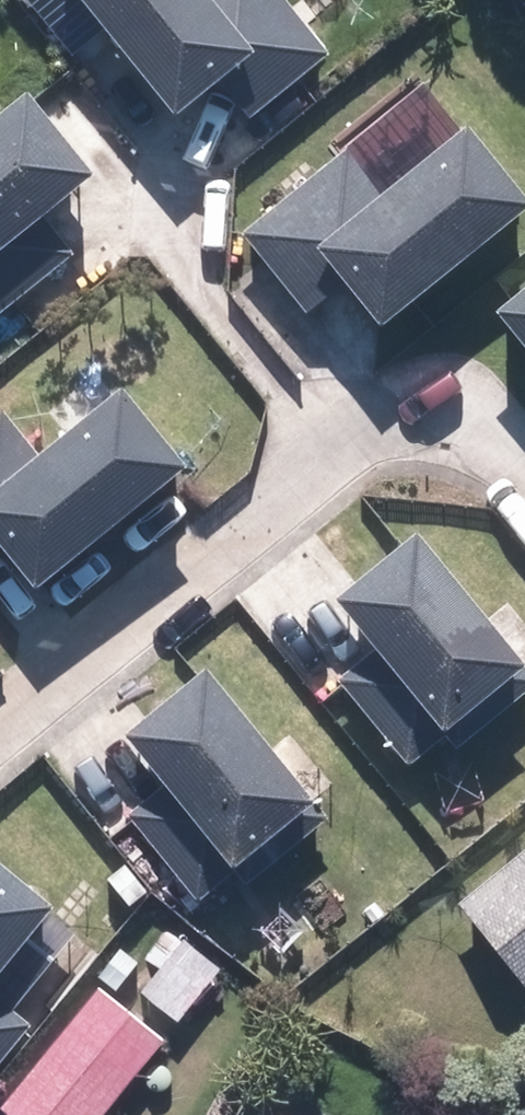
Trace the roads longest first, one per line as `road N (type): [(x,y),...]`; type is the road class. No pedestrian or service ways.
road 1 (residential): [(524,490),(476,450),(431,437),(353,451),(0,735)]

